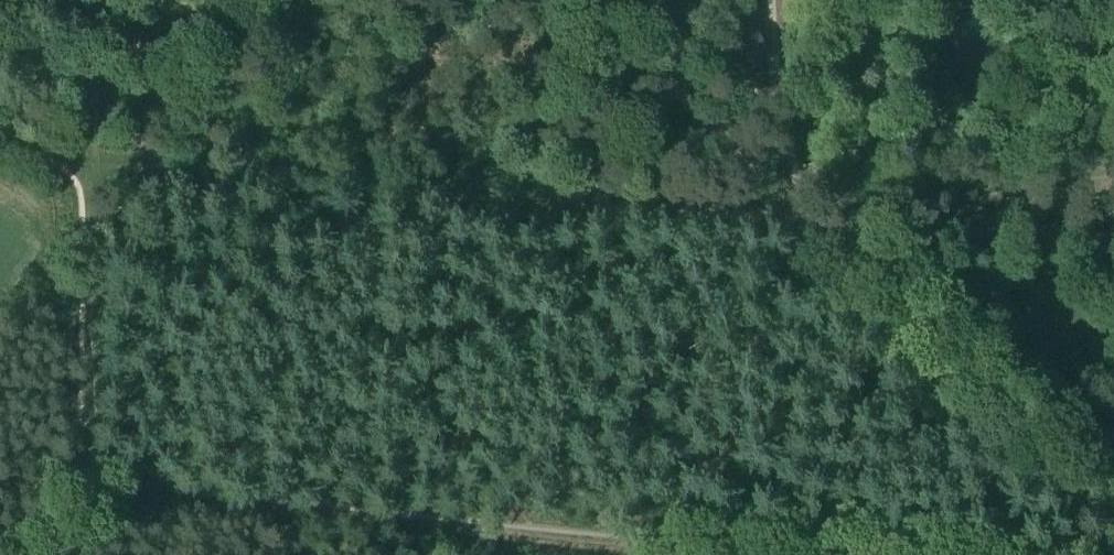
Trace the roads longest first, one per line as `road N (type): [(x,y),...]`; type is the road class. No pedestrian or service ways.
road 1 (track): [(0,119),(83,158),(98,179),(103,467),(132,499),(171,512),(732,554)]
road 2 (unclassified): [(1113,527),(841,251)]
road 3 (track): [(841,251),(594,0)]

